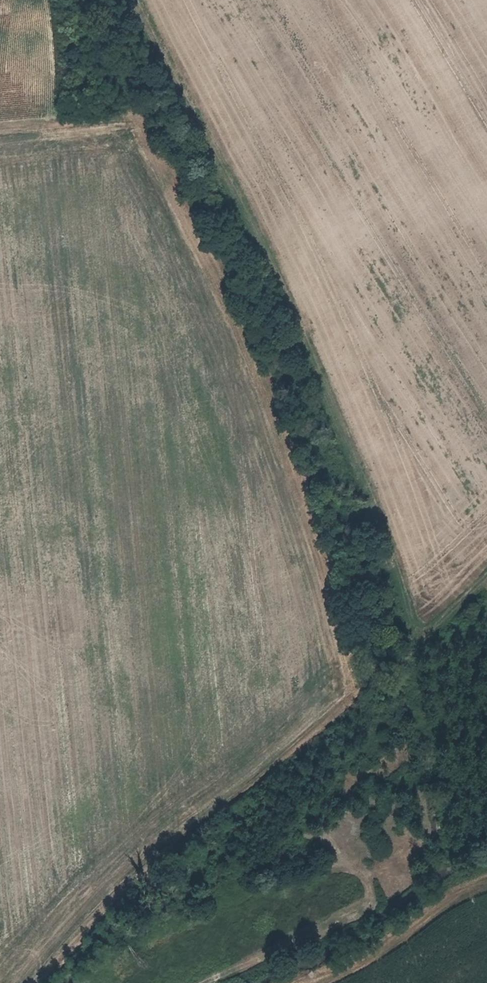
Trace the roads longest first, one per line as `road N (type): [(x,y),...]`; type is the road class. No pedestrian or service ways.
road 1 (track): [(144,62),(336,459),(406,645),(486,579)]

